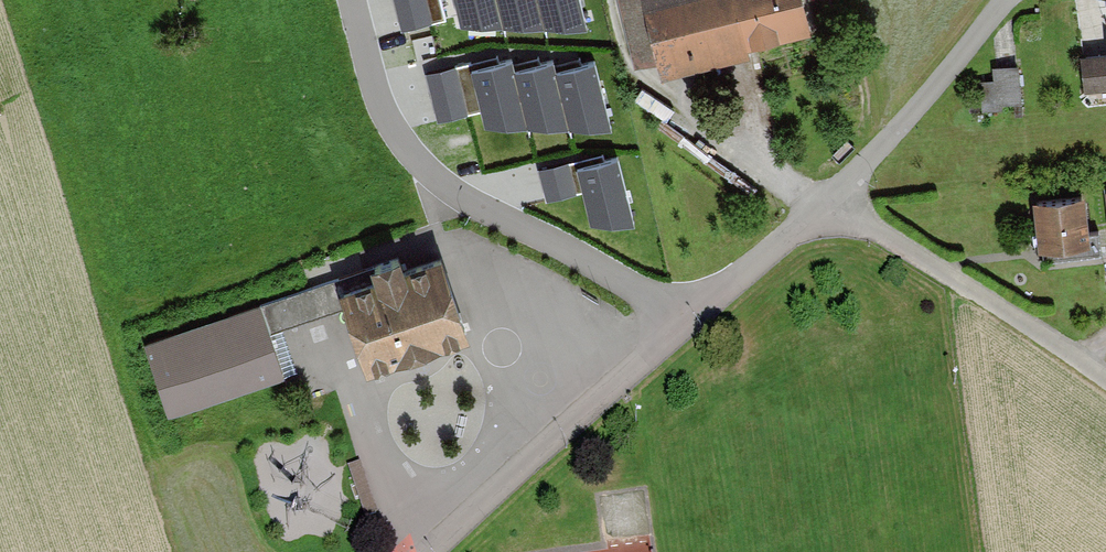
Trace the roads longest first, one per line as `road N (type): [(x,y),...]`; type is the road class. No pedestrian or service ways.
road 1 (residential): [(352,0),(379,104),(419,163),(470,204),(644,294),(680,330)]
road 2 (unclassified): [(680,330),(431,551)]
road 3 (residential): [(833,197),(1105,379)]
road 4 (residential): [(1003,0),(833,197)]
road 5 (unclassified): [(833,197),(680,330)]

